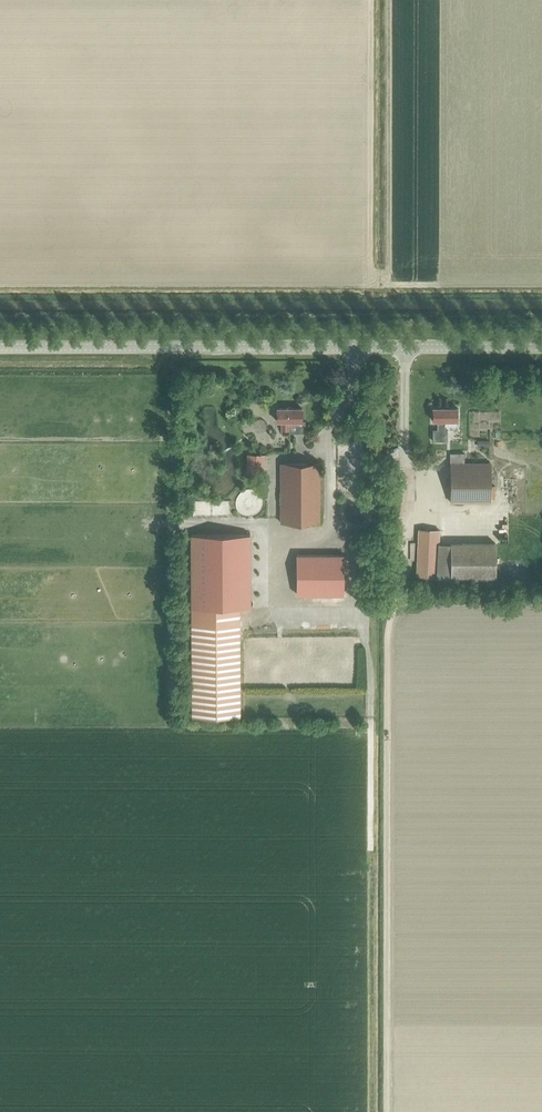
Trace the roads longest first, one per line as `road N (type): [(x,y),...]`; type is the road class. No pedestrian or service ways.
road 1 (unclassified): [(0,348),(541,348)]
road 2 (track): [(370,868),(369,680),(359,612)]

